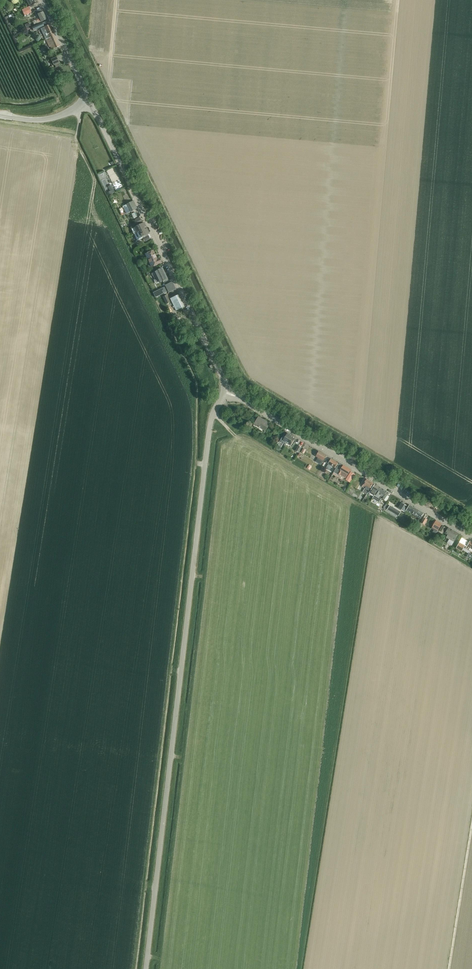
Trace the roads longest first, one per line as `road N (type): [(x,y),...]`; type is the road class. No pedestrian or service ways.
road 1 (unclassified): [(146,968),(209,430),(224,392)]
road 2 (track): [(0,621),(81,107)]
road 3 (tertiary): [(224,392),(91,103)]
road 4 (tertiary): [(471,537),(224,392)]

